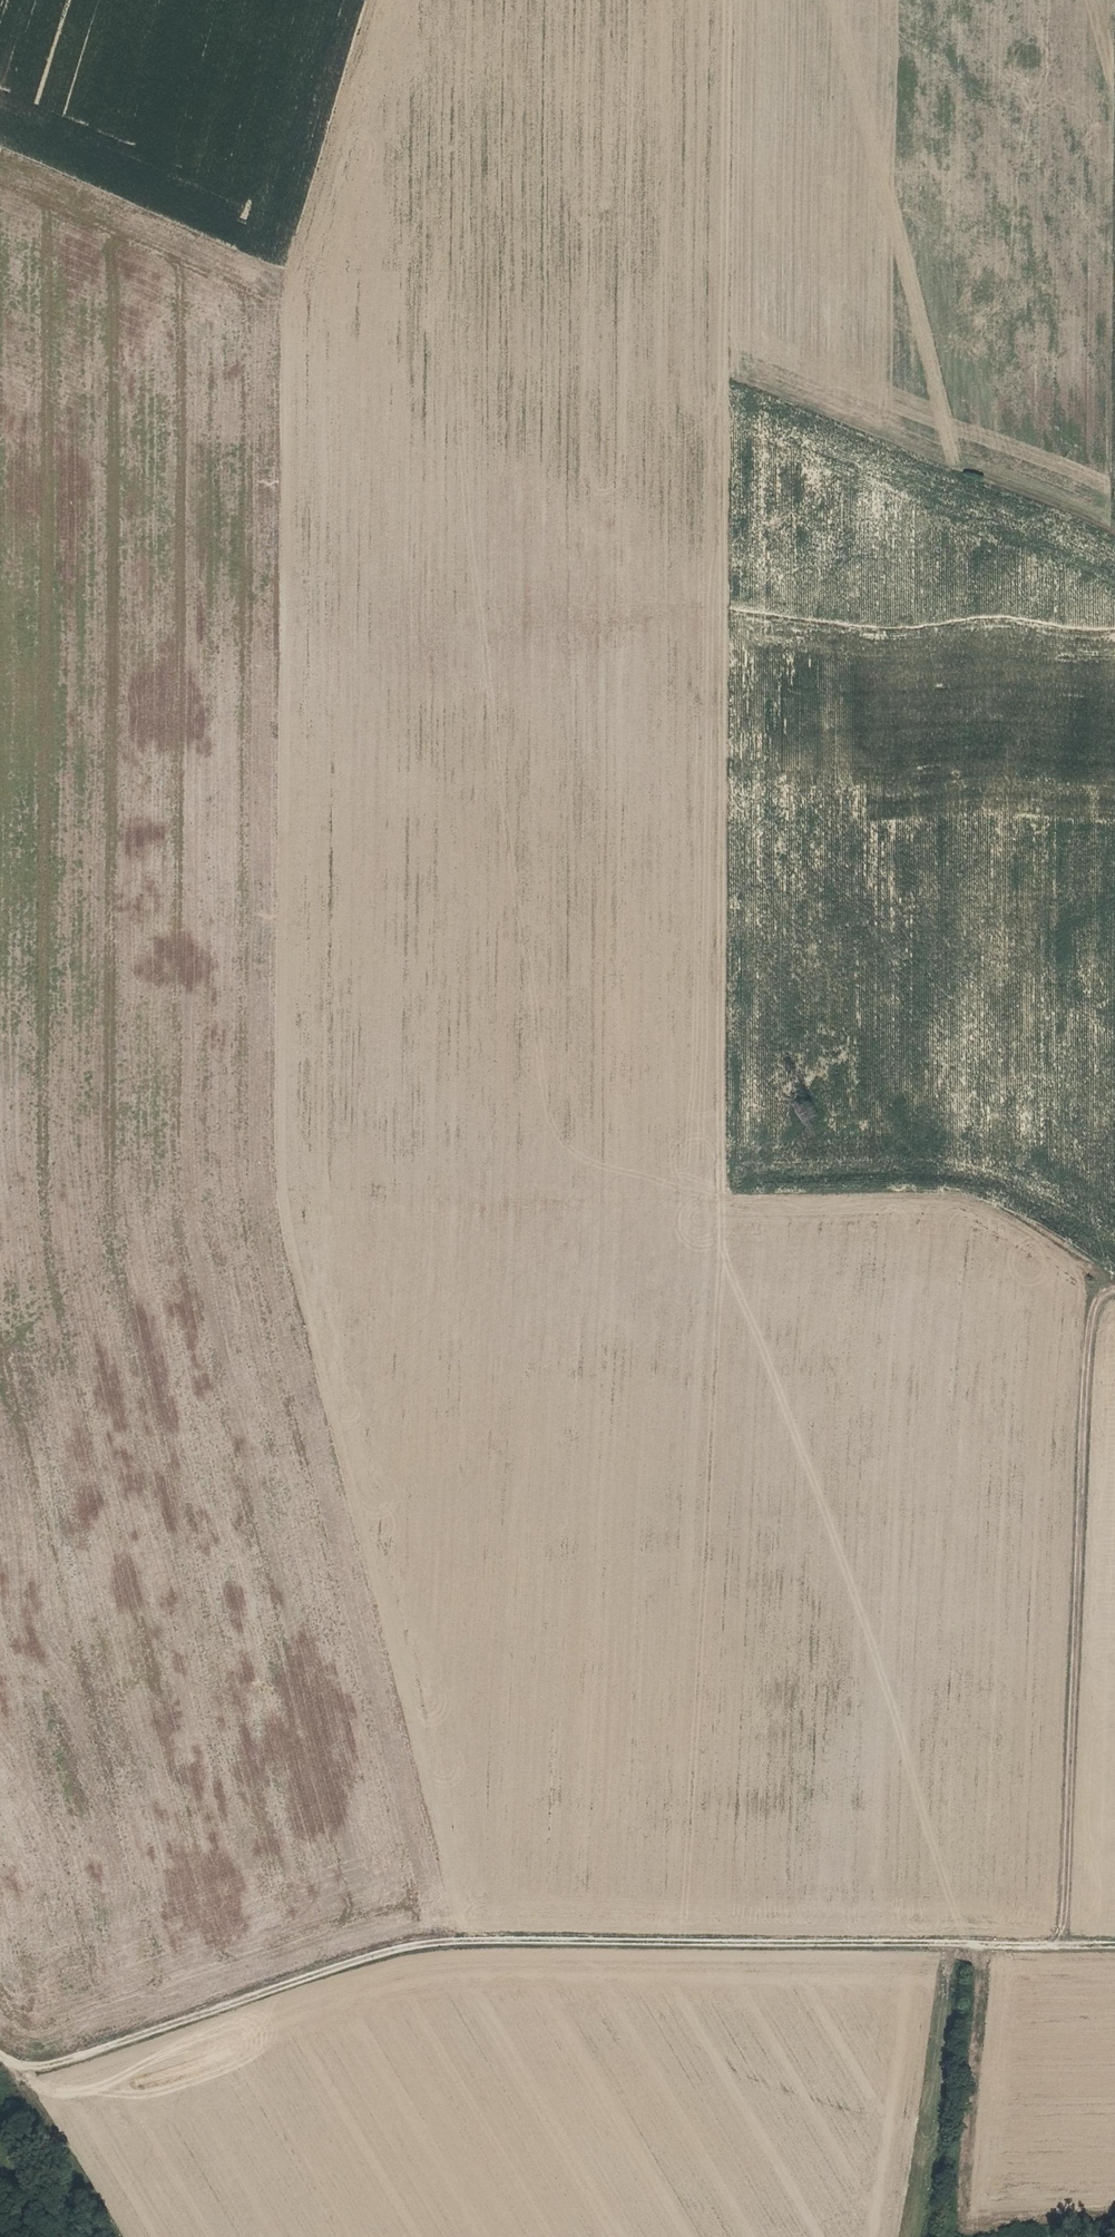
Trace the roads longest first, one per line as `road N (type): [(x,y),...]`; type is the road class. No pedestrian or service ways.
road 1 (track): [(0,2060),(27,2071),(64,2063),(340,1969),(459,1944),(1114,1945)]
road 2 (track): [(1056,1945),(1087,1329),(1107,1281)]
road 3 (track): [(986,1944),(969,2220),(1114,2213)]

